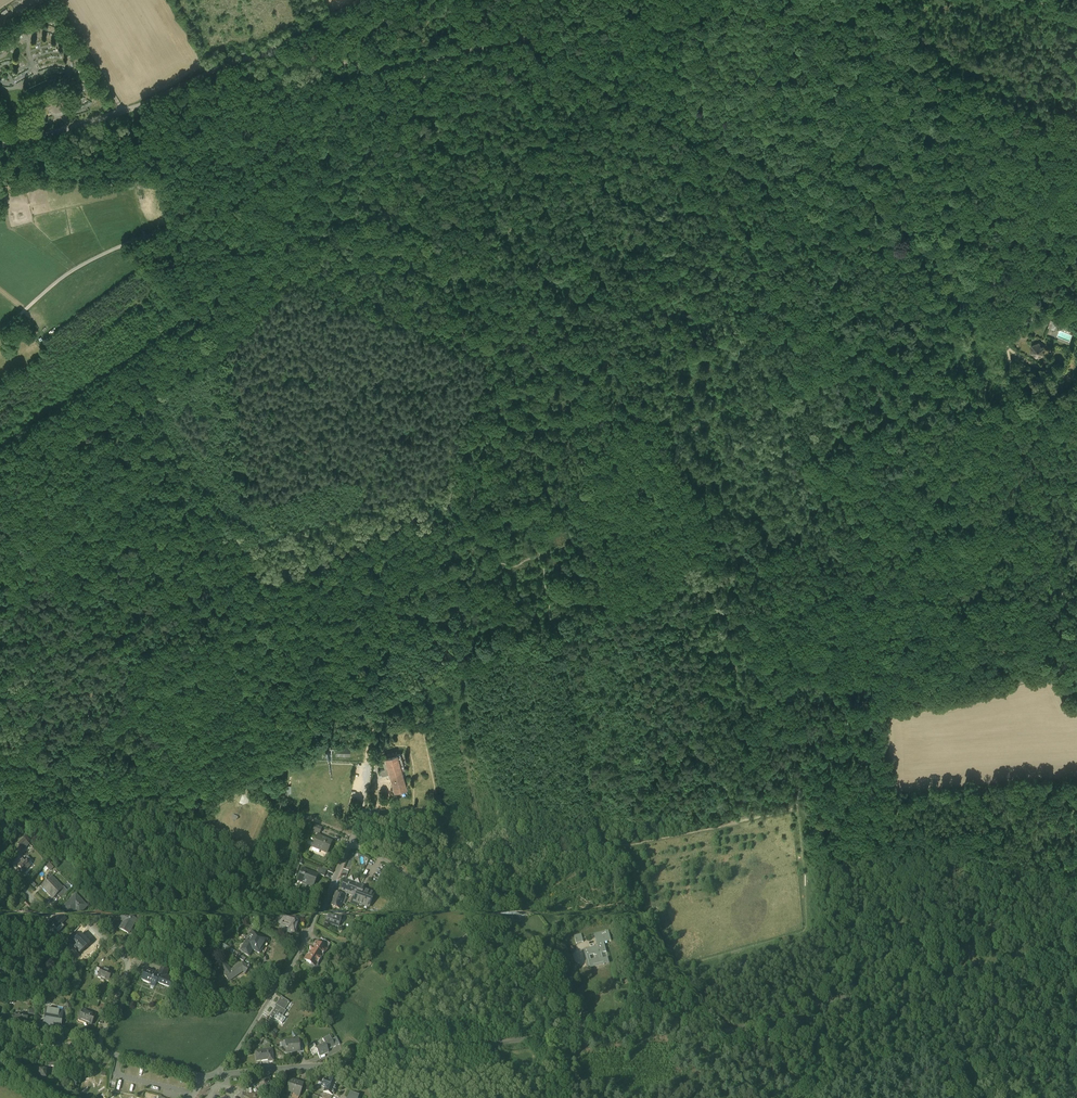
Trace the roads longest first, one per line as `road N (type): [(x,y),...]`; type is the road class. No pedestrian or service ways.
road 1 (track): [(609,85),(415,575),(375,694),(372,755)]
road 2 (unclassified): [(1076,952),(706,1036),(444,1069)]
road 3 (unclassified): [(457,52),(268,194),(104,254),(60,279),(0,330)]
road 4 (track): [(609,85),(767,177),(1004,338)]
road 5 (track): [(1007,351),(971,184),(907,0)]
road 6 (unclassified): [(351,842),(456,912),(481,942),(474,960),(409,1017),(357,1086)]
road 7 (residential): [(217,1097),(299,975),(351,842)]
road 8 (unclassified): [(0,146),(121,112),(268,53)]
road 9 (residential): [(96,1077),(130,991),(0,869)]
road 10 (track): [(1067,604),(1007,351)]
road 11 (unclassified): [(457,52),(662,0)]
road 12 (unclassified): [(268,53),(386,67),(457,52)]
road 13 (track): [(796,808),(624,846)]
road 14 (track): [(237,787),(311,763),(371,763)]

